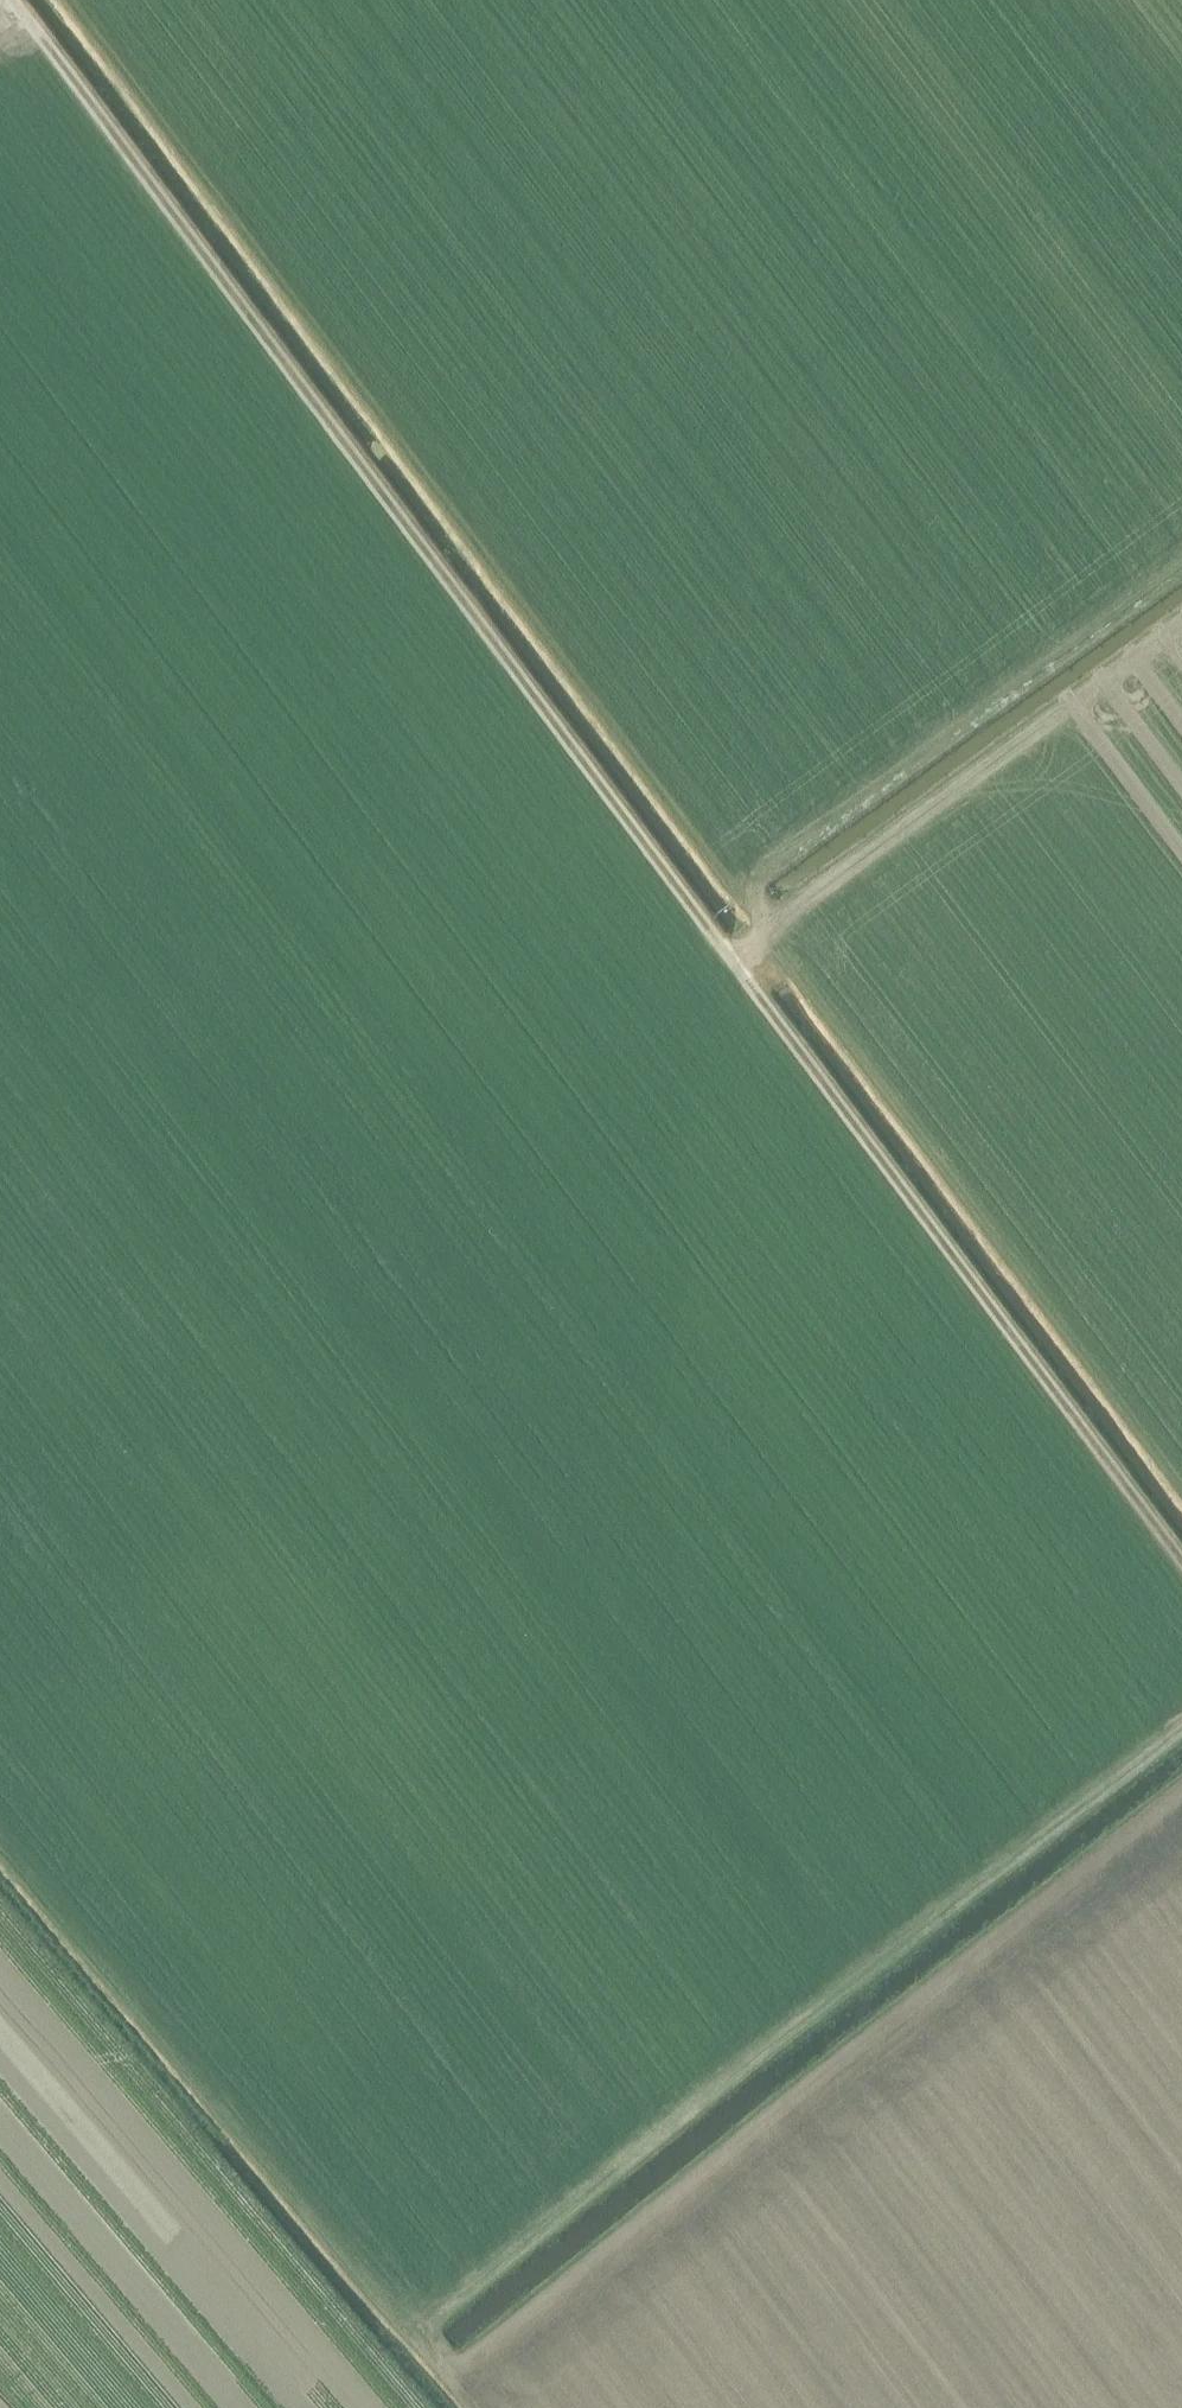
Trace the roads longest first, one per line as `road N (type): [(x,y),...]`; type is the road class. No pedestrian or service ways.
road 1 (track): [(1181,1562),(13,0)]
road 2 (track): [(481,2407),(458,2378),(1181,1799)]

